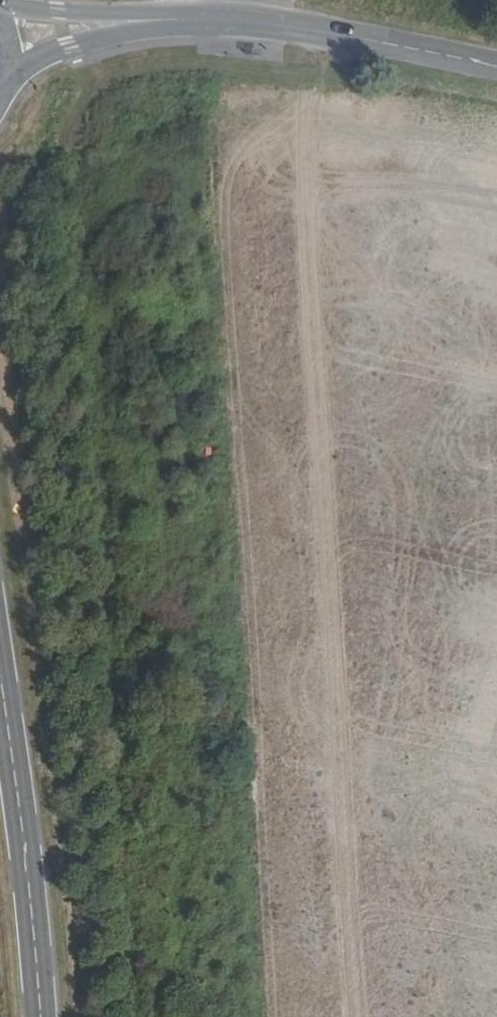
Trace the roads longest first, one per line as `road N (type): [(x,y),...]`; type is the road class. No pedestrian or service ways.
road 1 (track): [(363,98),(196,70),(133,82),(91,107),(76,152),(129,1016)]
road 2 (tertiary): [(496,67),(249,22),(153,20)]
road 3 (secondary): [(42,1016),(0,672)]
road 4 (tertiary): [(0,87),(70,46),(153,20)]
road 5 (tertiary): [(153,20),(0,4)]

